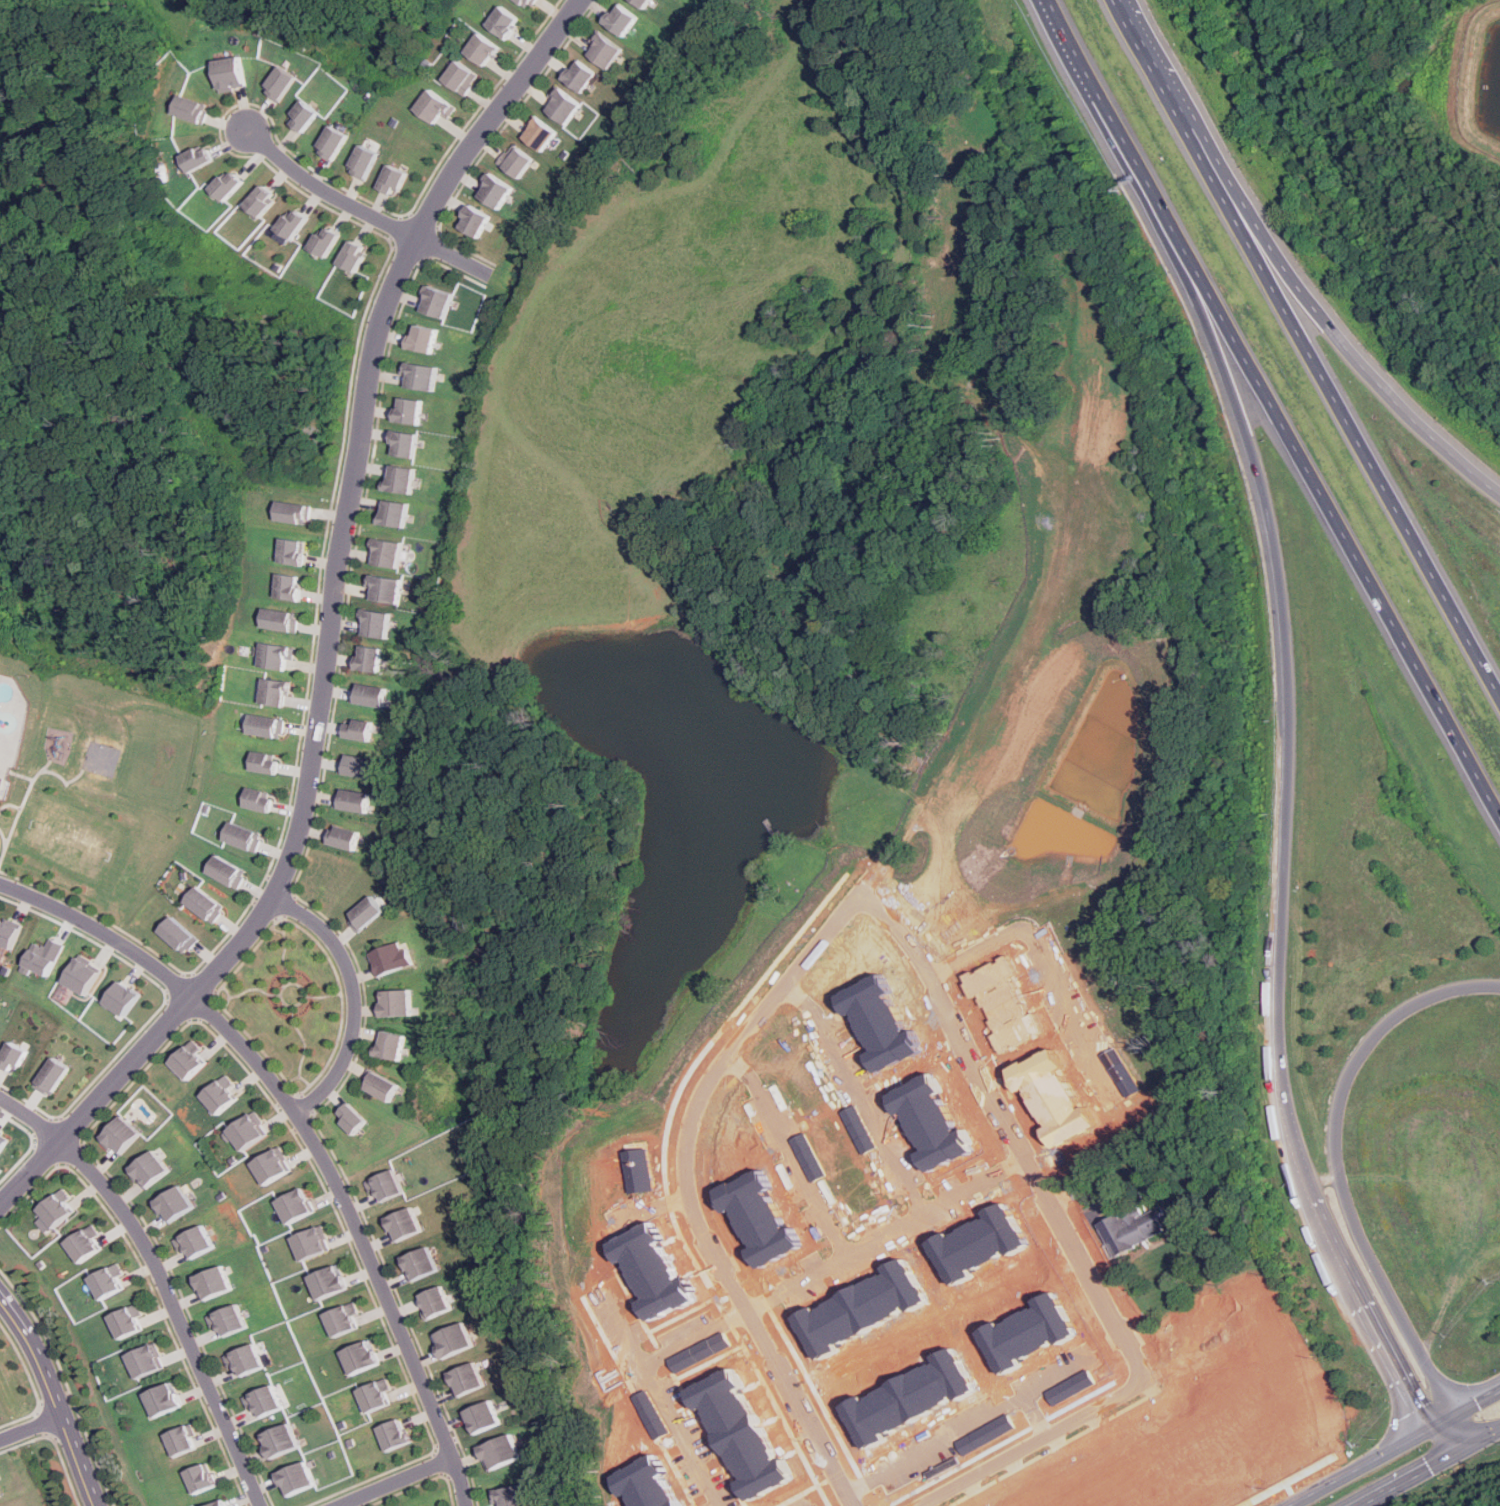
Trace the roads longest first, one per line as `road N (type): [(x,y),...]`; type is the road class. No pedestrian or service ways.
road 1 (residential): [(0,1204),(219,962),(282,872),(300,817),(393,286),(452,168),(584,0)]
road 2 (motorway): [(1167,226),(1245,426),(1278,565),(1291,731),(1280,1053),(1314,1207)]
road 3 (residential): [(929,1505),(1132,1395),(1144,1380),(1143,1364),(927,960),(883,906),(859,898)]
road 4 (residential): [(0,887),(141,962),(205,1013),(268,1080),(336,1187),(467,1505)]
road 5 (residential): [(848,1505),(694,1214),(686,1173),(694,1104),(719,1061),(859,898)]
road 6 (motorway): [(1499,698),(1189,140),(1176,98)]
road 7 (motorway): [(1167,226),(1499,816)]
road 8 (motorway): [(1457,1415),(1354,1223),(1336,1127),(1345,1080),(1396,1017),(1453,990),(1499,987)]
road 9 (motorway): [(1499,495),(1411,419),(1335,336),(1176,98)]
road 10 (residential): [(0,1101),(74,1159),(140,1234),(263,1505)]
road 11 (residential): [(745,1312),(778,1301),(1030,1156)]
road 12 (residential): [(247,131),(324,194),(489,277)]
road 13 (residential): [(788,981),(823,1016),(933,1212)]
road 14 (residential): [(269,898),(326,937),(352,992),(343,1058),(293,1114)]
road 15 (motorway): [(1044,0),(1167,226)]
road 16 (residential): [(730,1049),(854,1257)]
road 17 (residential): [(0,1293),(47,1373),(98,1505)]
road 18 (primary): [(1428,1430),(1289,1505)]
road 19 (motorway): [(1360,1304),(1428,1430)]
road 20 (residential): [(341,1505),(451,1458)]

